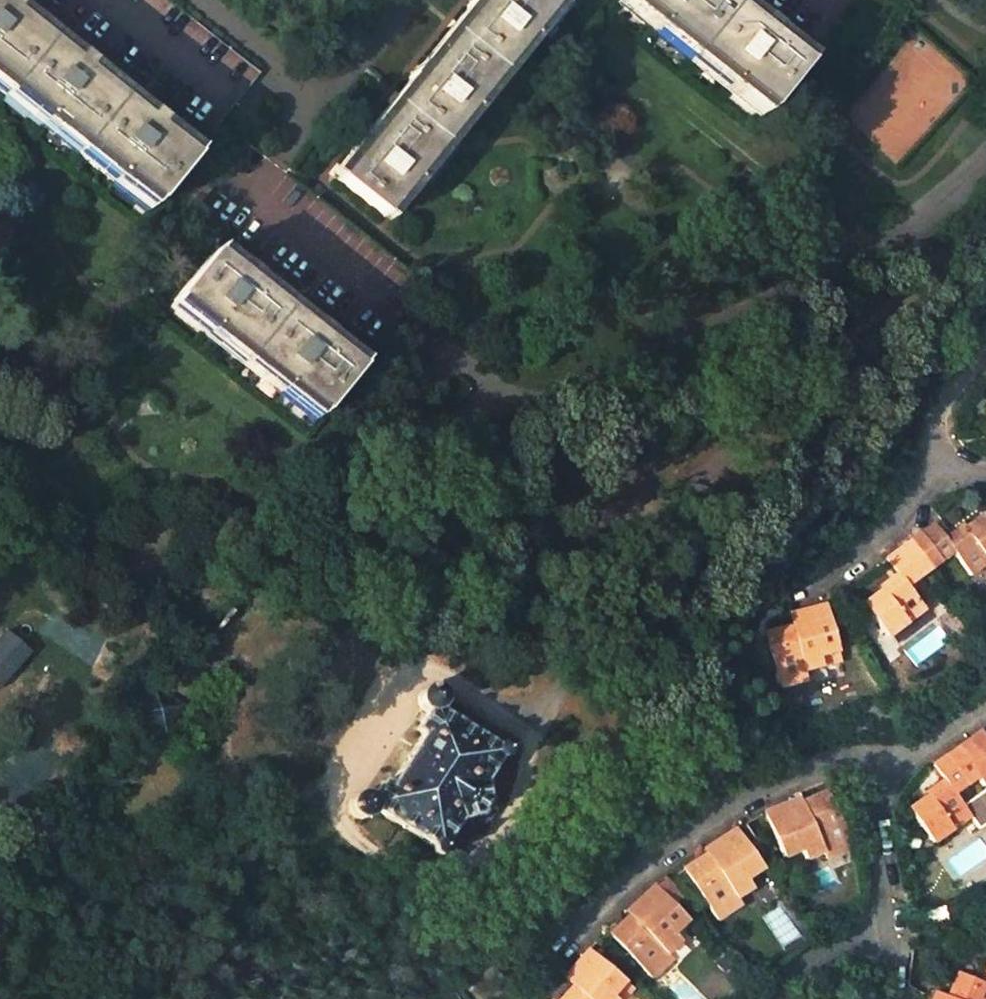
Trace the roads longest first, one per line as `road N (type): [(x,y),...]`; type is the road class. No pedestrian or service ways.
road 1 (residential): [(884,771),(834,766),(756,795),(614,896),(573,942)]
road 2 (residential): [(407,0),(336,83),(305,85),(201,0)]
road 3 (residential): [(965,468),(928,495),(857,573),(786,591)]
road 4 (residential): [(884,771),(881,837),(892,932)]
road 5 (residential): [(774,998),(831,954),(892,932)]
road 6 (residential): [(965,468),(947,423),(985,351)]

